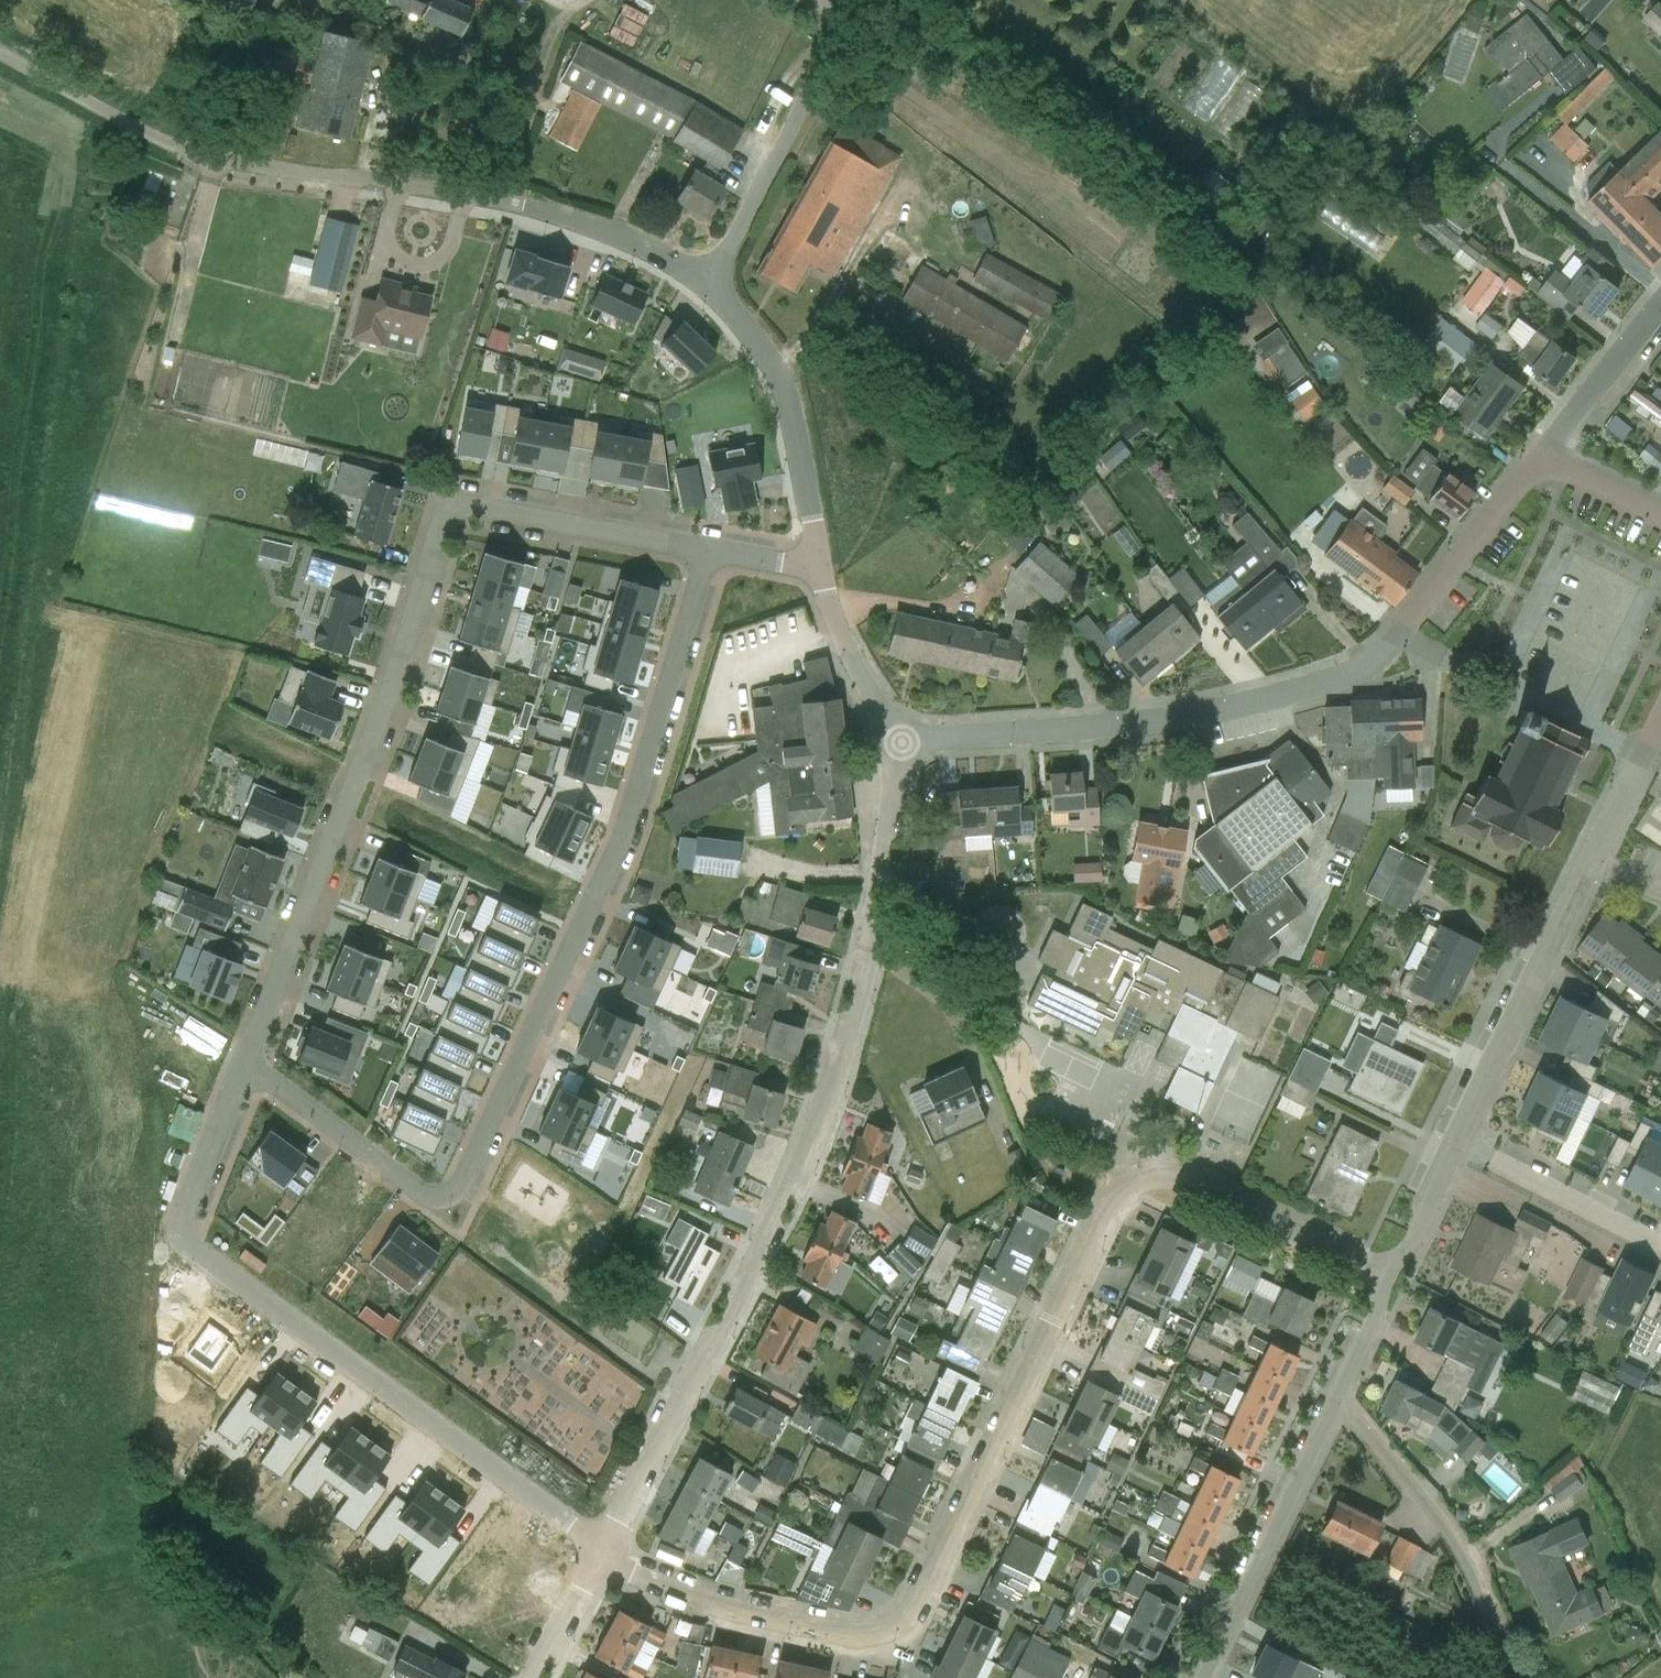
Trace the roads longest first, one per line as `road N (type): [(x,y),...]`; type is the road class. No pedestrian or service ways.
road 1 (residential): [(613,1562),(717,1607),(861,1640),(895,1635),(925,1605),(1105,1216),(1156,1176),(1184,1181),(1390,1280)]
road 2 (residential): [(244,1060),(408,1194),(455,1193),(620,840),(713,551)]
road 3 (residential): [(613,1562),(613,1528),(780,1212),(840,1062),(872,930),(896,743)]
road 4 (residential): [(244,1060),(385,699),(447,503),(713,551)]
road 5 (residential): [(896,743),(1172,722),(1371,670),(1537,460)]
road 6 (residential): [(708,279),(587,224),(493,198),(197,154),(0,56)]
road 7 (residential): [(613,1562),(174,1236),(244,1060)]
road 8 (residential): [(1519,1677),(1470,1570),(1336,1397)]
road 9 (residential): [(822,570),(793,401),(768,348),(708,279)]
road 10 (residential): [(708,279),(741,236),(856,0)]
road 11 (tertiary): [(1192,1677),(1336,1397)]
road 12 (tertiary): [(1456,1143),(1593,862)]
road 13 (residential): [(1456,1143),(1660,1249)]
road 14 (residential): [(1537,460),(1660,306)]
road 15 (residential): [(896,743),(846,651),(822,570)]
road 16 (tertiary): [(1593,862),(1660,723)]
road 17 (tertiary): [(1390,1280),(1456,1143)]
road 18 (residential): [(534,1677),(583,1583),(613,1562)]
road 19 (residential): [(1660,520),(1537,460)]
road 20 (tertiary): [(1336,1397),(1390,1280)]

